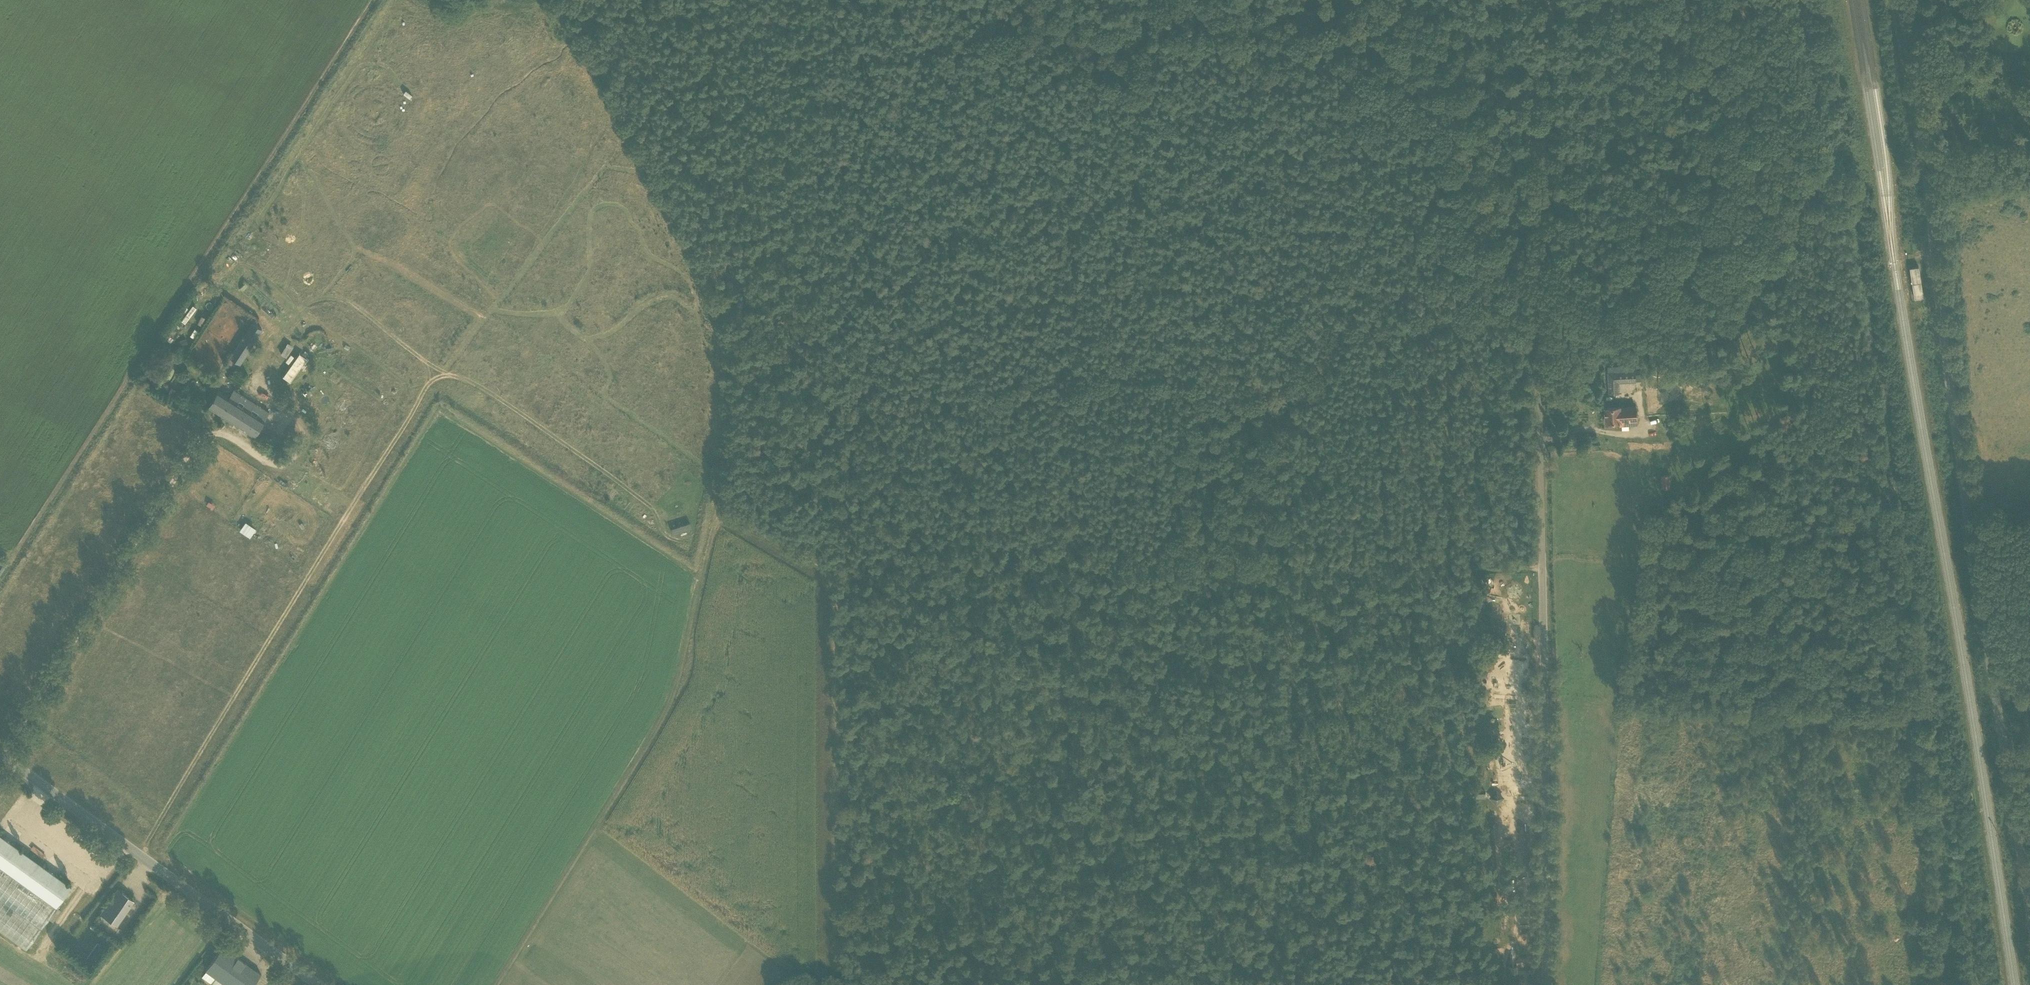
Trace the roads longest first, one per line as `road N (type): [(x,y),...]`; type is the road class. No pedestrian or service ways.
road 1 (unclassified): [(1546,984),(1542,317),(1550,0)]
road 2 (unclassified): [(2029,917),(1948,419),(1927,158)]
road 3 (track): [(1541,567),(1473,569),(1430,559),(836,569)]
road 4 (track): [(723,511),(666,713),(499,984)]
road 5 (track): [(836,569),(840,980)]
road 6 (unclassified): [(314,984),(0,756)]
road 7 (unclassified): [(1927,158),(1904,0)]
road 8 (track): [(723,511),(836,569)]

